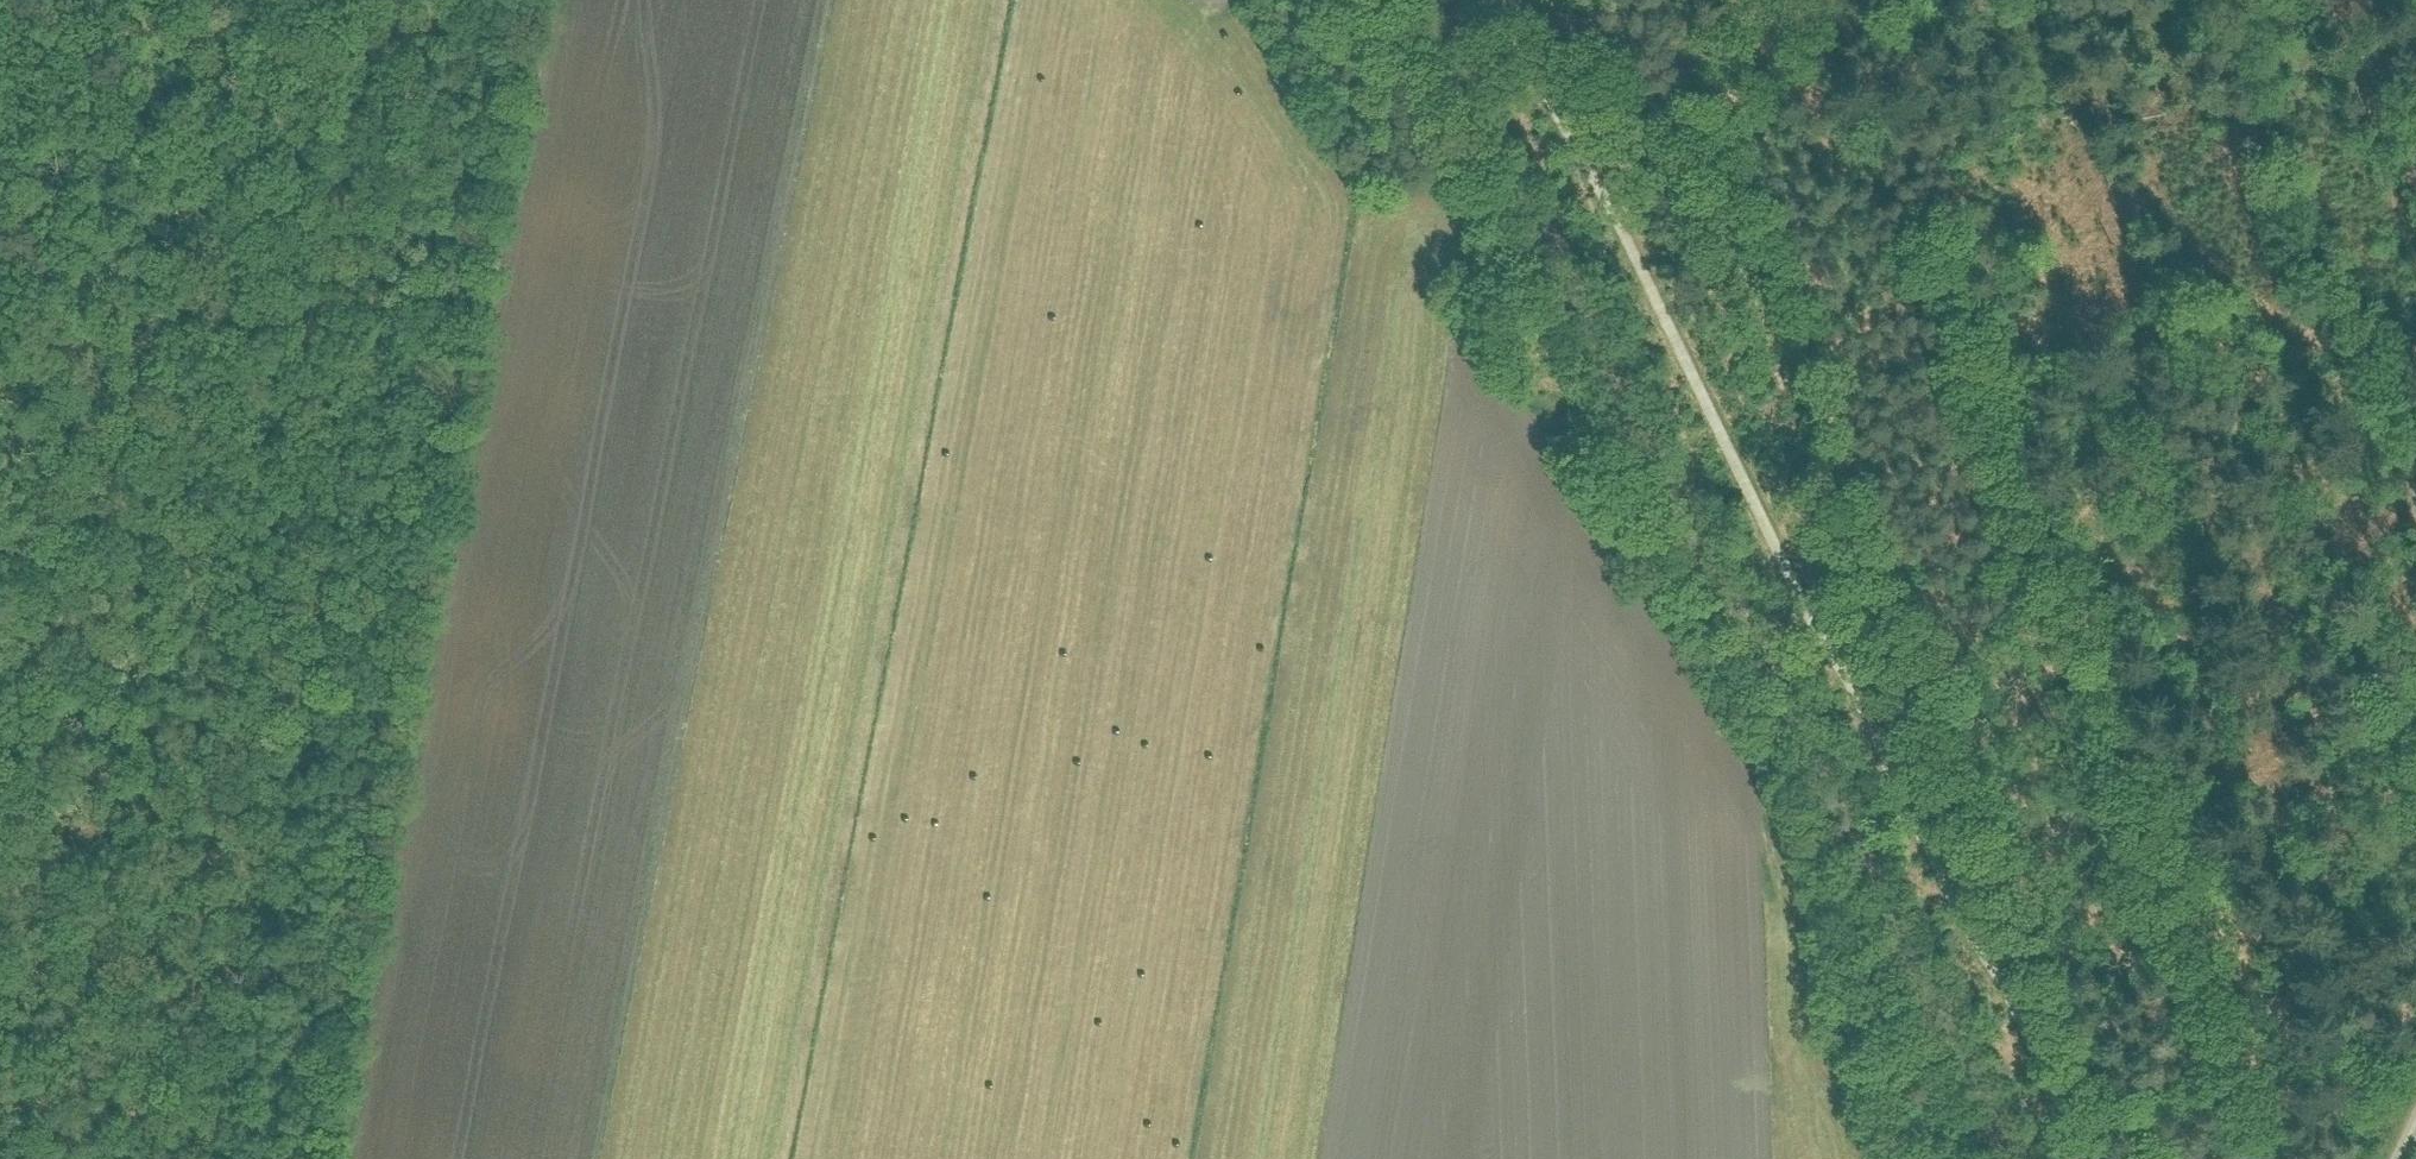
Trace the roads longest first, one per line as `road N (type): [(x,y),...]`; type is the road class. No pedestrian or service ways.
road 1 (tertiary): [(2015,1158),(1426,0)]

